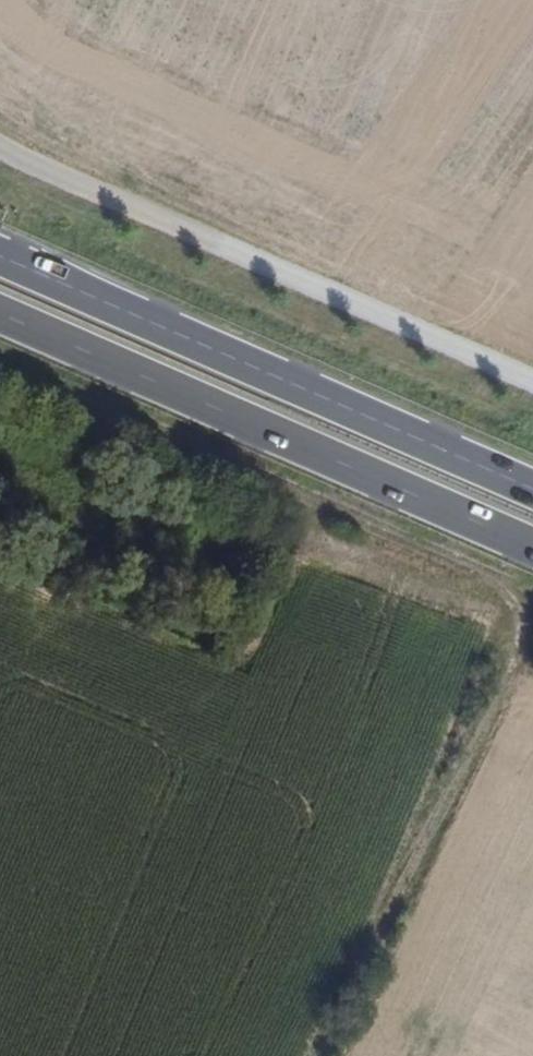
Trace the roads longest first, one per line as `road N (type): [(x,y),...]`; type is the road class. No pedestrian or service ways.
road 1 (track): [(321,1055),(514,663),(520,620),(499,588),(0,369)]
road 2 (trunk): [(532,487),(0,254)]
road 3 (trunk): [(0,314),(532,547)]
road 4 (unclassified): [(0,148),(532,381)]

